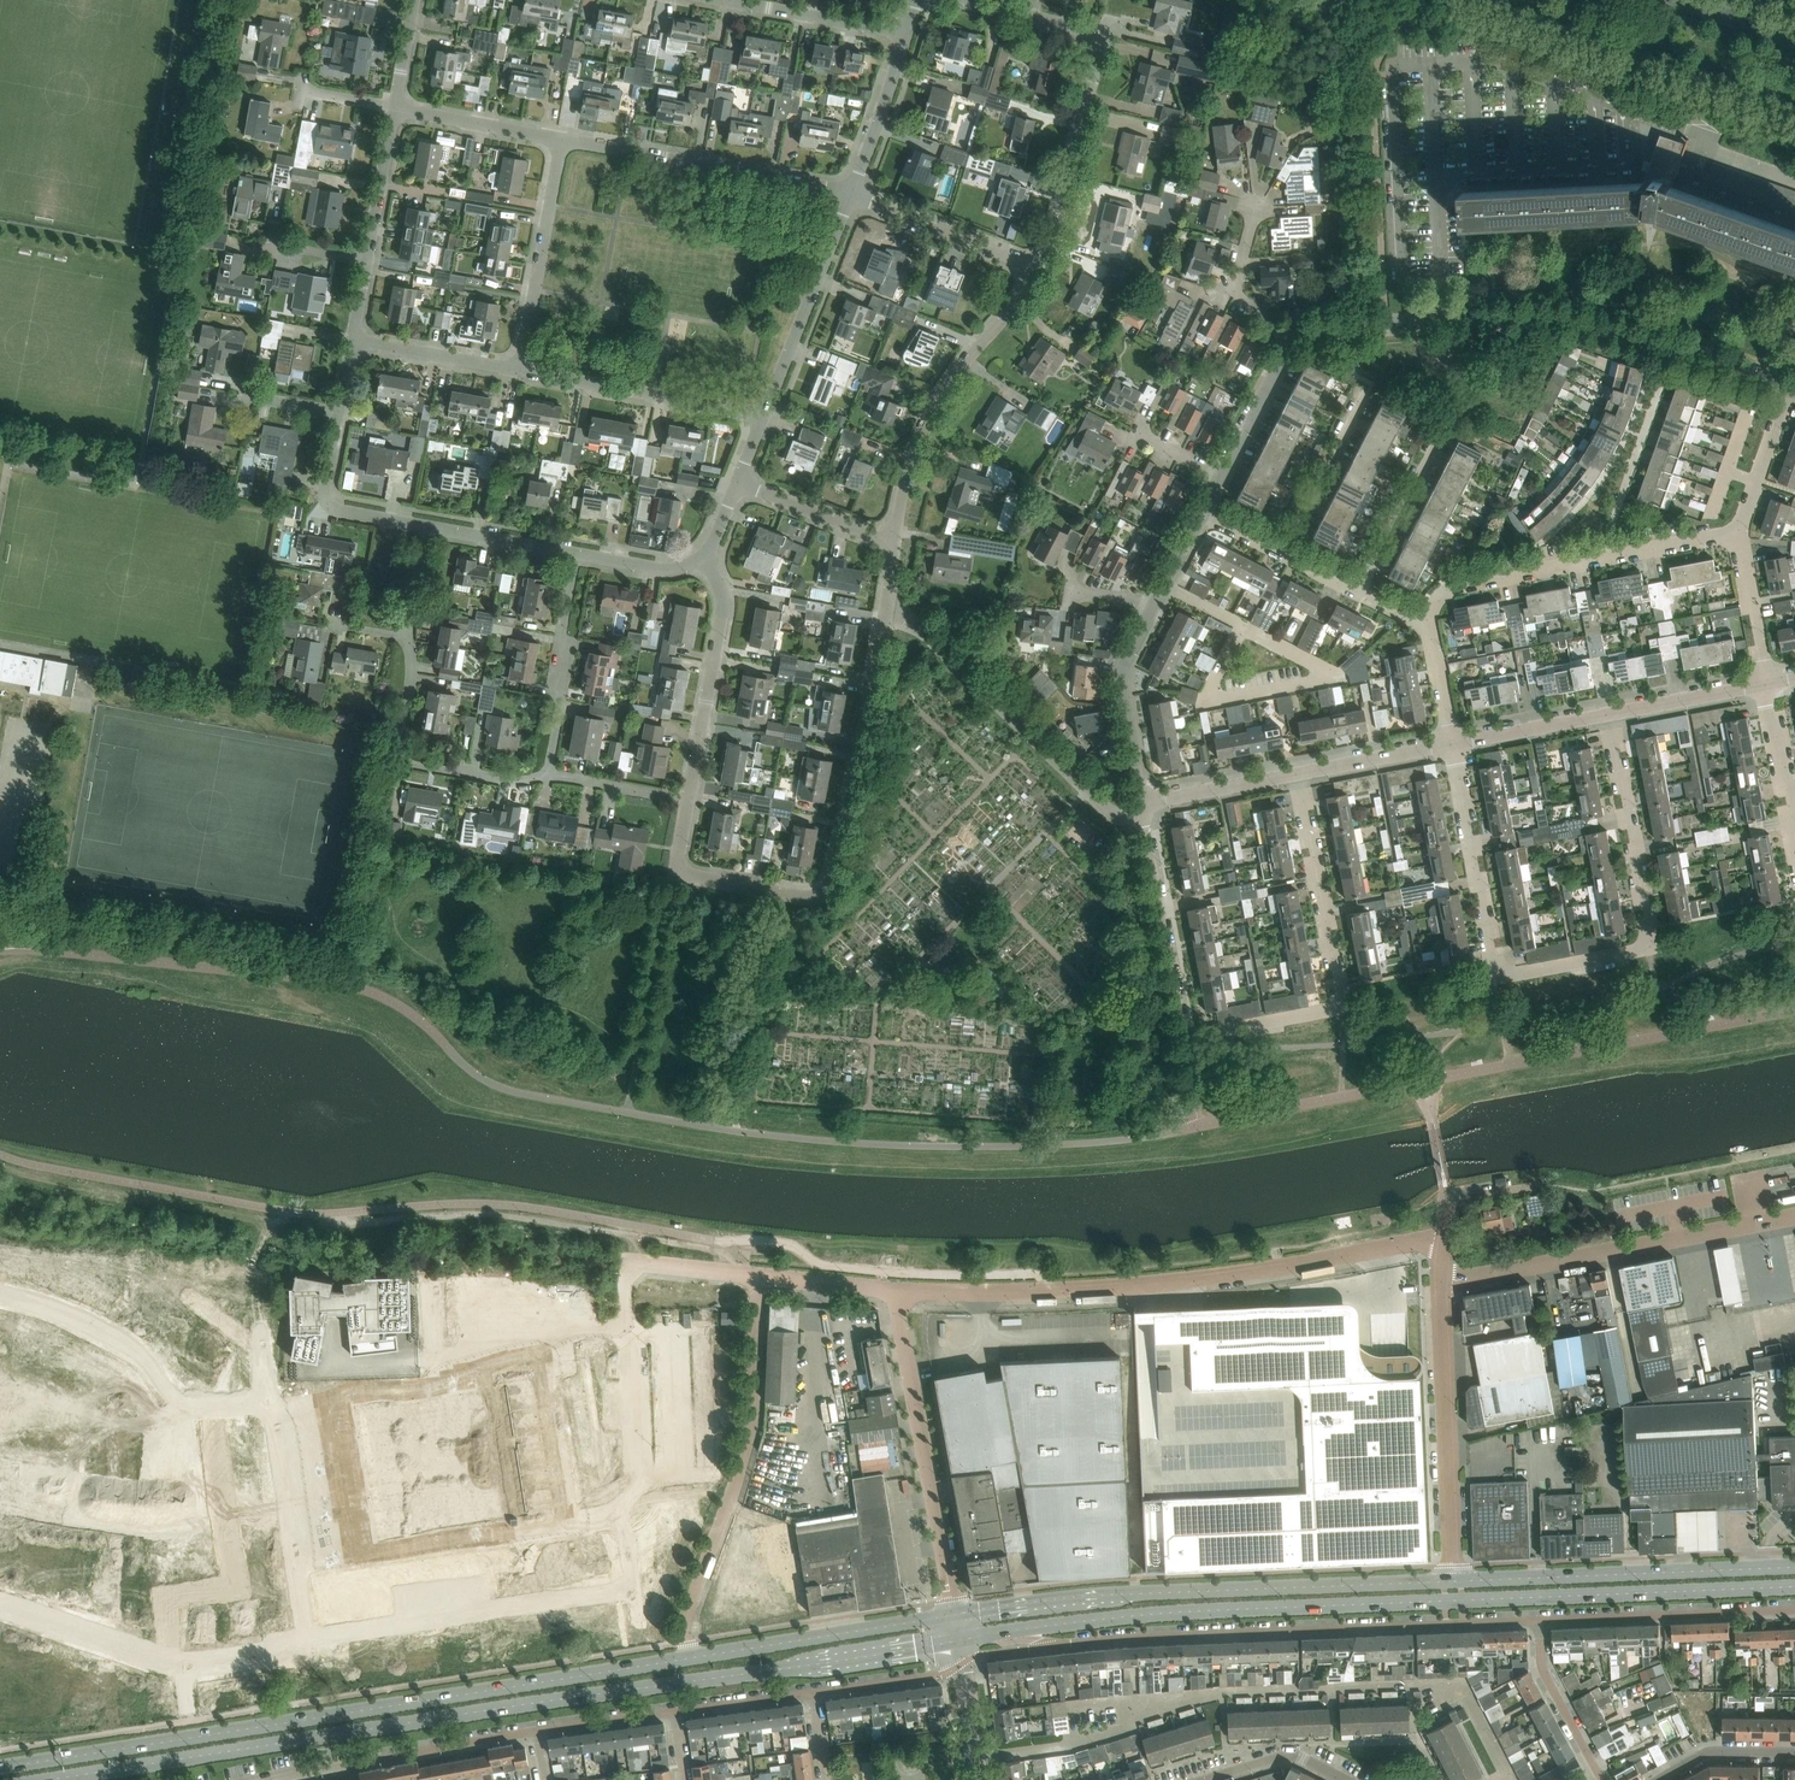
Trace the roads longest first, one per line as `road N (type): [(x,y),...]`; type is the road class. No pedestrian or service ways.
road 1 (secondary): [(45,1779),(958,1639)]
road 2 (residential): [(106,1639),(192,1664),(633,1589),(624,1517),(640,1481),(625,1264)]
road 3 (secondary): [(1007,1630),(1198,1610),(1794,1586)]
road 4 (residential): [(1451,746),(1496,982),(1649,953),(1607,716)]
road 5 (secondary): [(689,1658),(77,1755)]
road 6 (residential): [(1150,849),(1183,1039),(1329,1011),(1339,1001),(1298,775)]
road 7 (unclassified): [(1442,1239),(1187,1280),(895,1287)]
road 8 (residential): [(1007,1630),(1052,1645),(1538,1619)]
road 9 (residential): [(1291,345),(1350,327),(1546,318),(1621,331),(1790,390)]
road 10 (secondary): [(1454,1580),(1083,1596),(954,1614)]
road 11 (residential): [(676,873),(807,898),(825,892),(884,600)]
road 12 (unclassified): [(689,1658),(687,1623),(748,1446),(758,1275)]
road 13 (residential): [(1150,849),(884,600)]
road 14 (unclassified): [(1441,1285),(1794,1218)]
road 15 (secondary): [(1794,1566),(1454,1580)]
road 16 (unclassified): [(954,1614),(895,1287)]
road 17 (tertiary): [(1485,0),(1794,109)]
road 18 (residential): [(888,543),(923,426),(1029,279)]
road 19 (residential): [(852,192),(561,140)]
road 20 (unclassified): [(1454,1580),(1441,1285)]
road 21 (residential): [(552,777),(515,784),(416,766),(404,748),(406,635)]
road 22 (secondary): [(954,1614),(689,1658)]
road 23 (residential): [(537,1732),(277,1779)]
road 24 (residential): [(768,418),(514,371)]
road 25 (residential): [(1538,1619),(1794,1609)]
road 26 (residential): [(689,801),(722,635),(723,592),(705,556)]
road 27 (residential): [(768,418),(852,192)]
road 28 (residential): [(106,1639),(187,1412)]
road 29 (residential): [(1029,279),(1093,51)]
road 30 (residential): [(514,371),(561,140)]
road 31 (residential): [(1246,625),(1317,661),(1321,683),(1212,702),(1211,691)]
road 32 (residential): [(552,777),(575,557)]
road 33 (residential): [(1142,805),(1122,671),(1154,606)]
road 34 (residential): [(1426,629),(1431,604),(1455,585),(1600,555)]
road 35 (residential): [(1029,279),(852,192)]
road 36 (residential): [(424,528),(339,512),(328,501),(338,419)]
road 37 (residential): [(1600,555),(1660,385)]
road 38 (residential): [(907,39),(730,5)]
road 39 (residential): [(1360,592),(1441,435)]
road 40 (residential): [(1284,553),(1366,397)]
road 41 (residential): [(1538,1619),(1540,1664),(1602,1779)]
road 42 (residential): [(1291,345),(1233,287),(1258,199)]
road 43 (residential): [(561,140),(398,111)]
road 44 (residential): [(514,371),(353,341)]
road 45 (residential): [(852,192),(907,39)]
road 46 (residential): [(1607,716),(1766,686)]
road 47 (residential): [(1766,686),(1737,529)]
road 48 (residential): [(888,543),(739,486)]
road 49 (residential): [(1142,805),(1298,775)]
road 50 (residential): [(1451,746),(1607,716)]
road 51 (residential): [(961,1664),(939,1676),(809,1692)]
road 52 (residential): [(368,264),(398,111)]
road 53 (residential): [(1298,775),(1451,746)]
road 54 (residential): [(575,557),(424,528)]
road 55 (residential): [(1093,51),(951,0)]
road 56 (residential): [(1737,529),(1790,390)]
road 57 (residential): [(1222,474),(1291,345)]
road 58 (residential): [(1657,1779),(1708,1751),(1794,1752)]
road 59 (residential): [(1209,1779),(1295,1755),(1344,1779)]
road 60 (residential): [(1794,825),(1766,686)]
road 61 (residential): [(1600,555),(1737,529)]
road 62 (residential): [(689,801),(552,777)]
road 63 (unclassified): [(895,1287),(758,1275)]
road 64 (residential): [(673,1712),(537,1732)]
road 65 (residential): [(809,1692),(673,1712)]
road 66 (residential): [(705,556),(667,571),(575,557)]
road 67 (unclassified): [(758,1275),(625,1264)]
road 68 (residential): [(1442,1239),(1447,1205),(1534,1186)]

